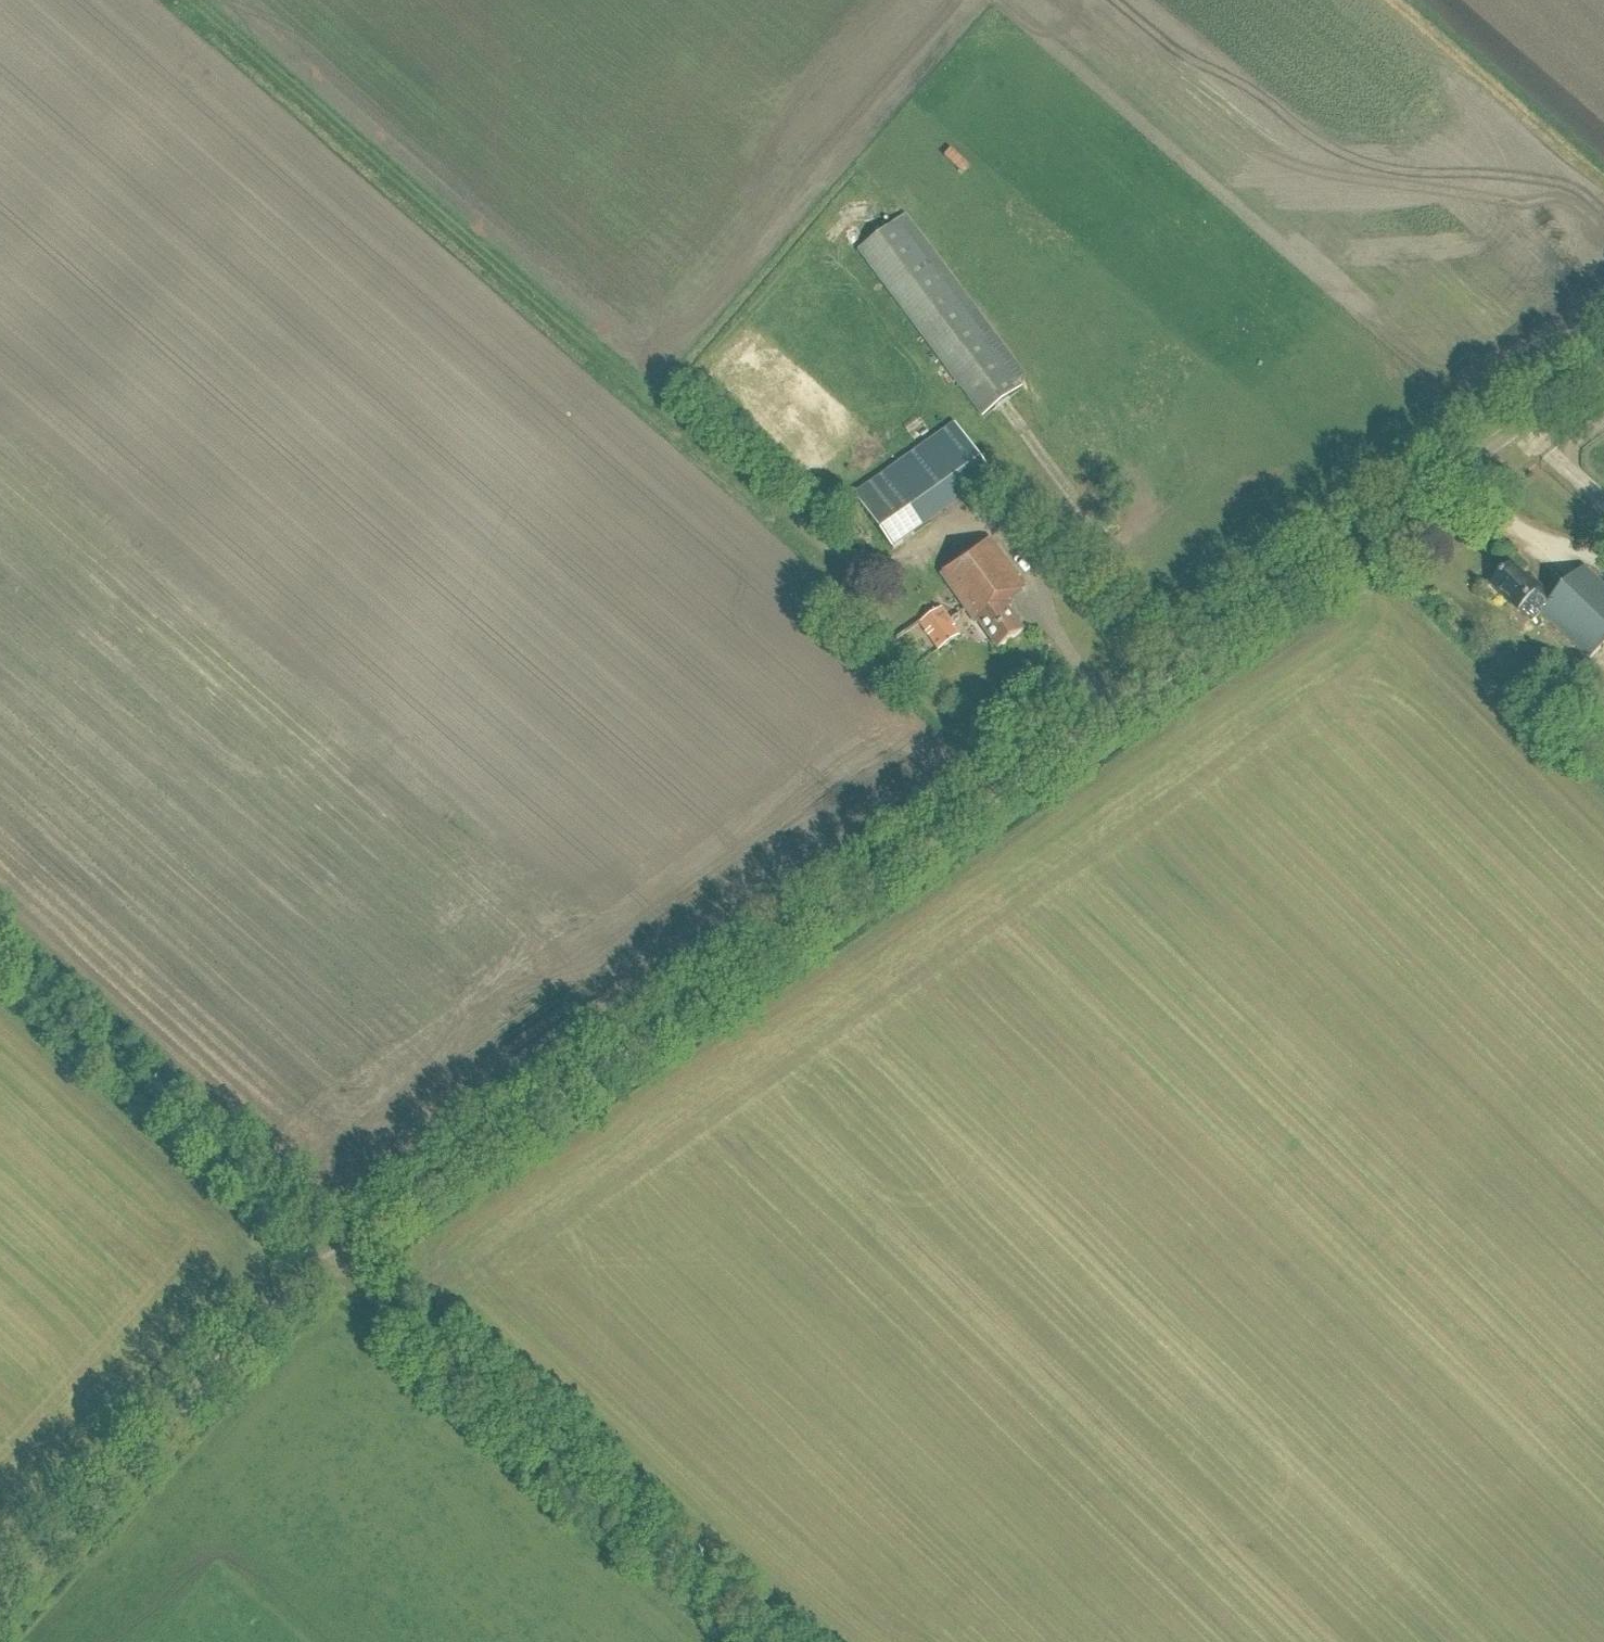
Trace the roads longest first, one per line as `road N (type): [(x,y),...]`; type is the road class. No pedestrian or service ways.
road 1 (unclassified): [(0,1604),(229,1352),(335,1260),(1603,364)]
road 2 (track): [(0,959),(335,1260)]

